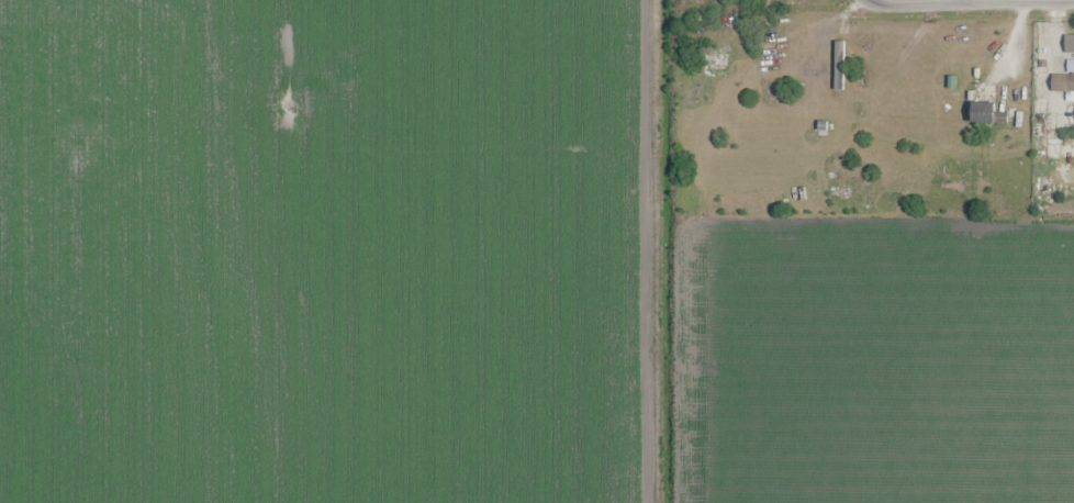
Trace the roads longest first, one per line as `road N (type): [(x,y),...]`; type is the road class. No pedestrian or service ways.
road 1 (residential): [(869,0),(1073,5)]

